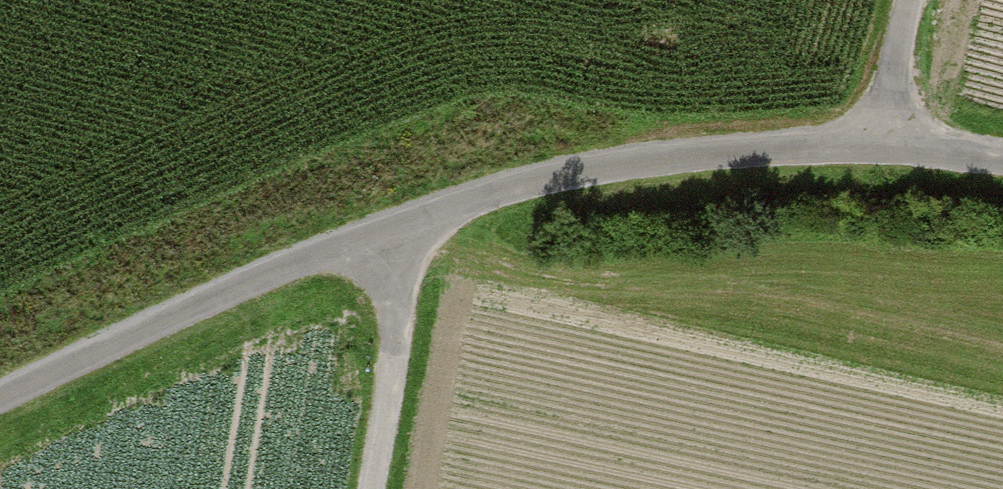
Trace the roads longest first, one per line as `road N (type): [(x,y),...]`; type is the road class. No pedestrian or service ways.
road 1 (unclassified): [(384,234),(499,194),(618,170),(874,151)]
road 2 (unclassified): [(0,407),(141,336),(384,234)]
road 3 (residential): [(370,488),(402,300),(384,234)]
road 4 (unclassified): [(912,0),(874,151)]
road 5 (unclassified): [(1002,168),(874,151)]

